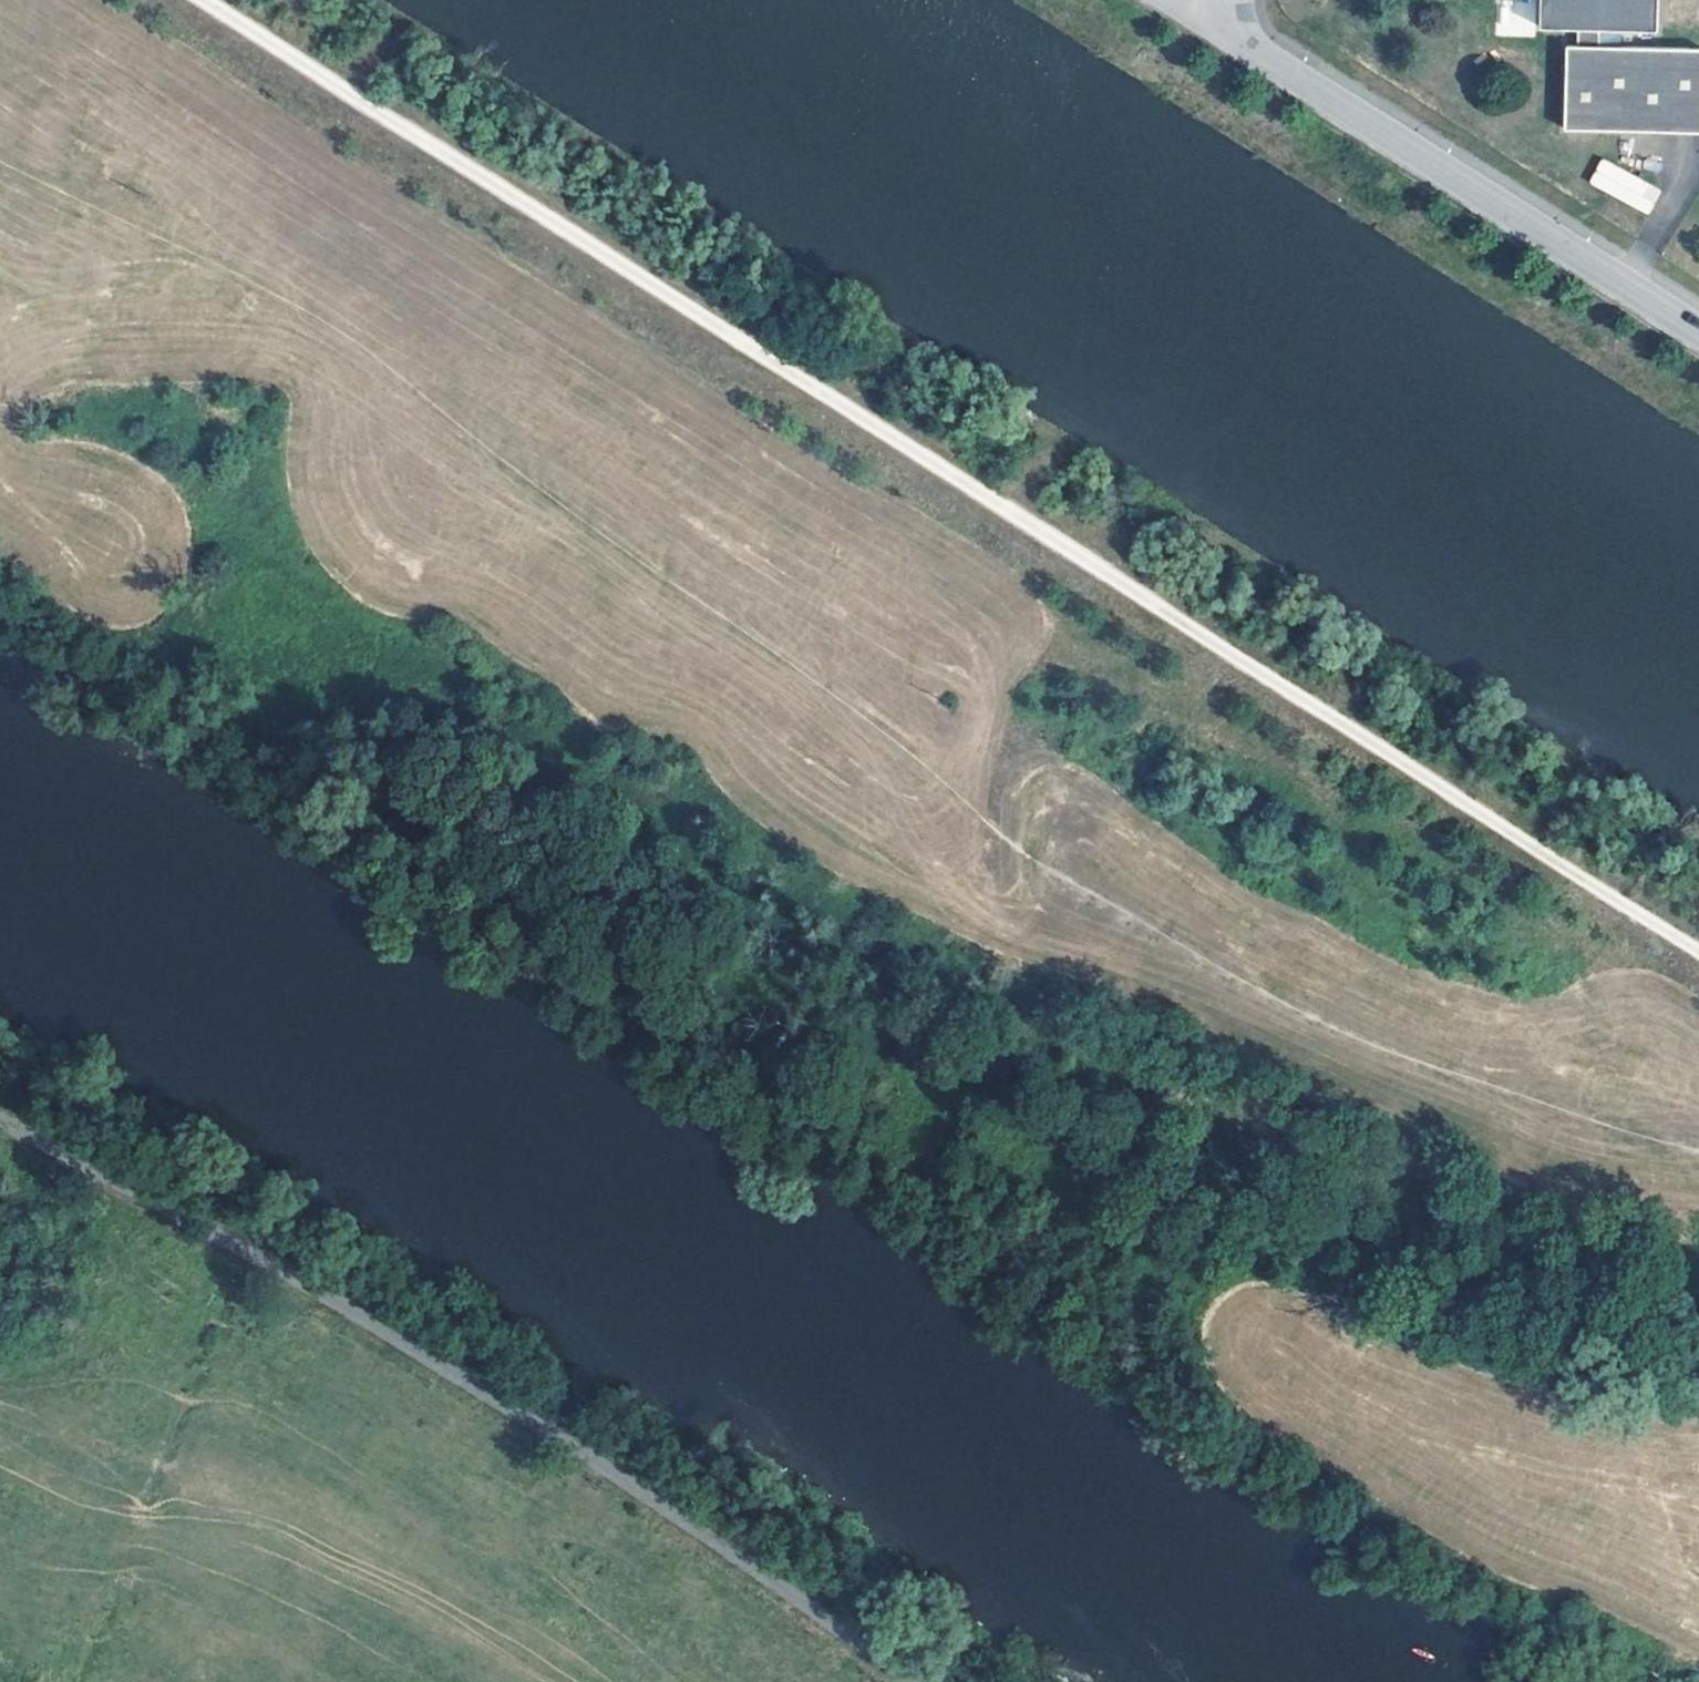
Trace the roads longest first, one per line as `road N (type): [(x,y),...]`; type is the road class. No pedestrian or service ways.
road 1 (track): [(1698,949),(196,0)]
road 2 (residential): [(1206,12),(1698,331)]

